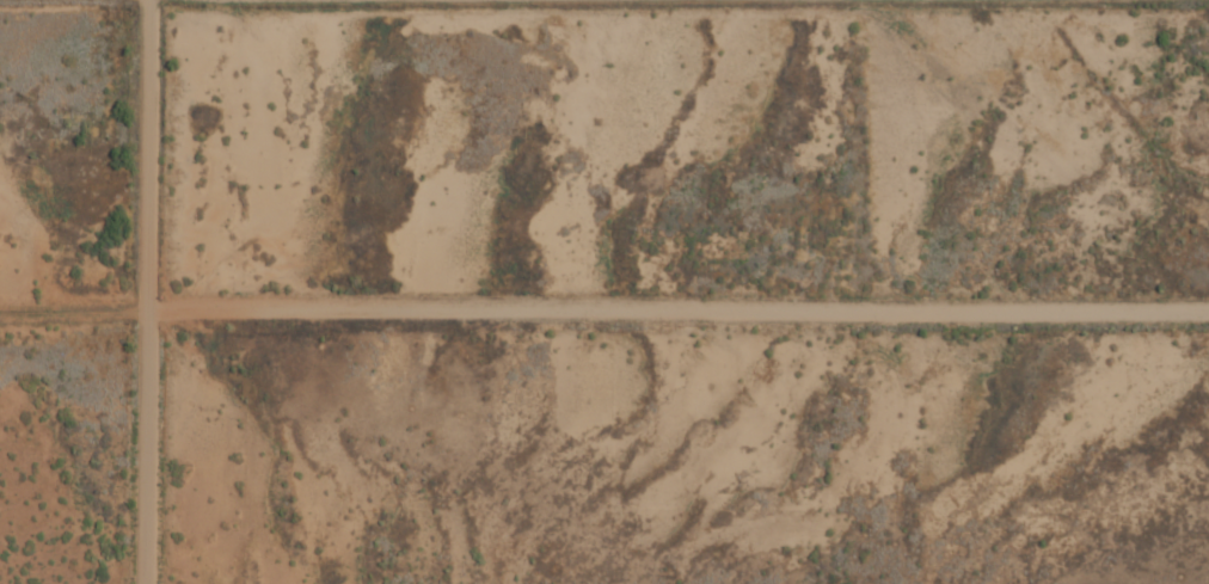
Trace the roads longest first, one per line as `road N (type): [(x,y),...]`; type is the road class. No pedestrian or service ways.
road 1 (residential): [(0,308),(1208,297)]
road 2 (residential): [(153,583),(146,0)]
road 3 (residential): [(0,0),(178,0)]

